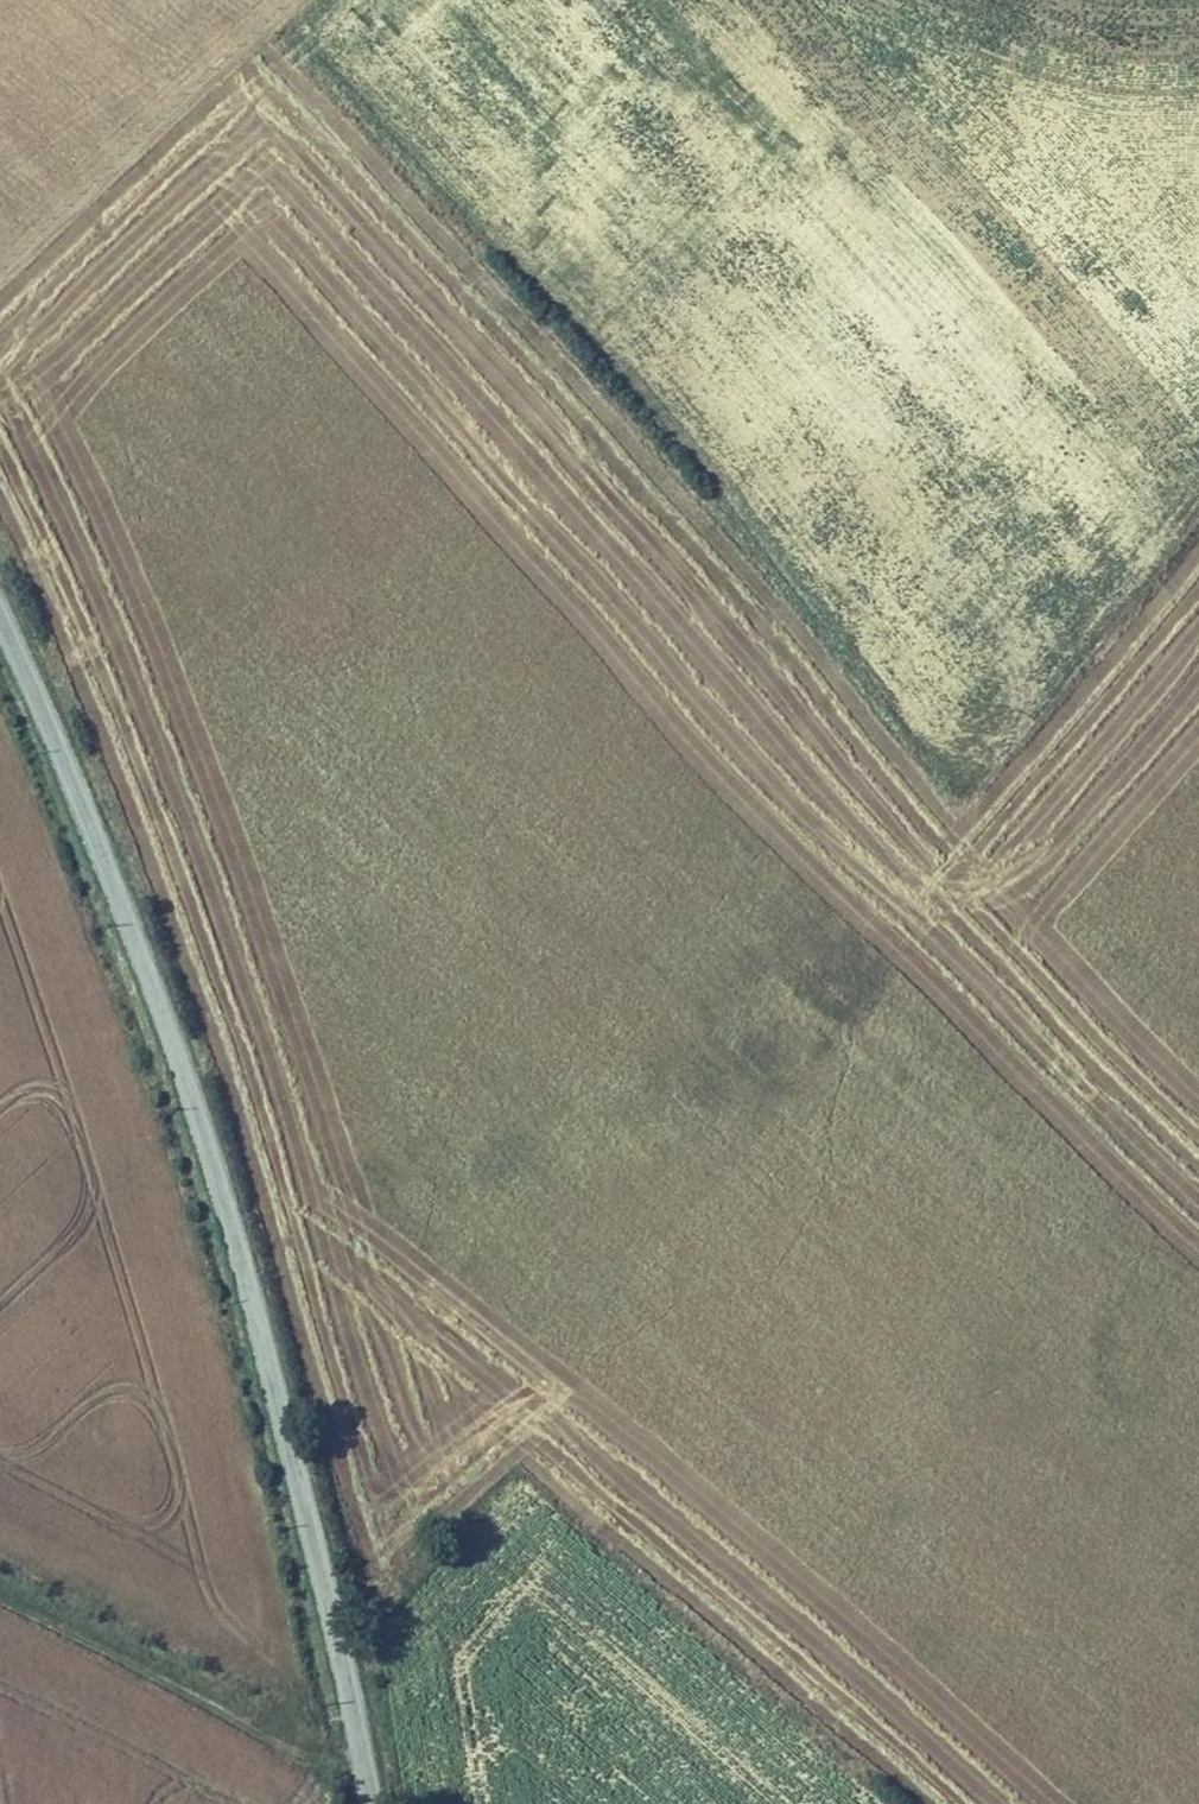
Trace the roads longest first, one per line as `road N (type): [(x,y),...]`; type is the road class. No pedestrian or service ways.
road 1 (tertiary): [(0,614),(85,808),(239,1246),(371,1803)]

